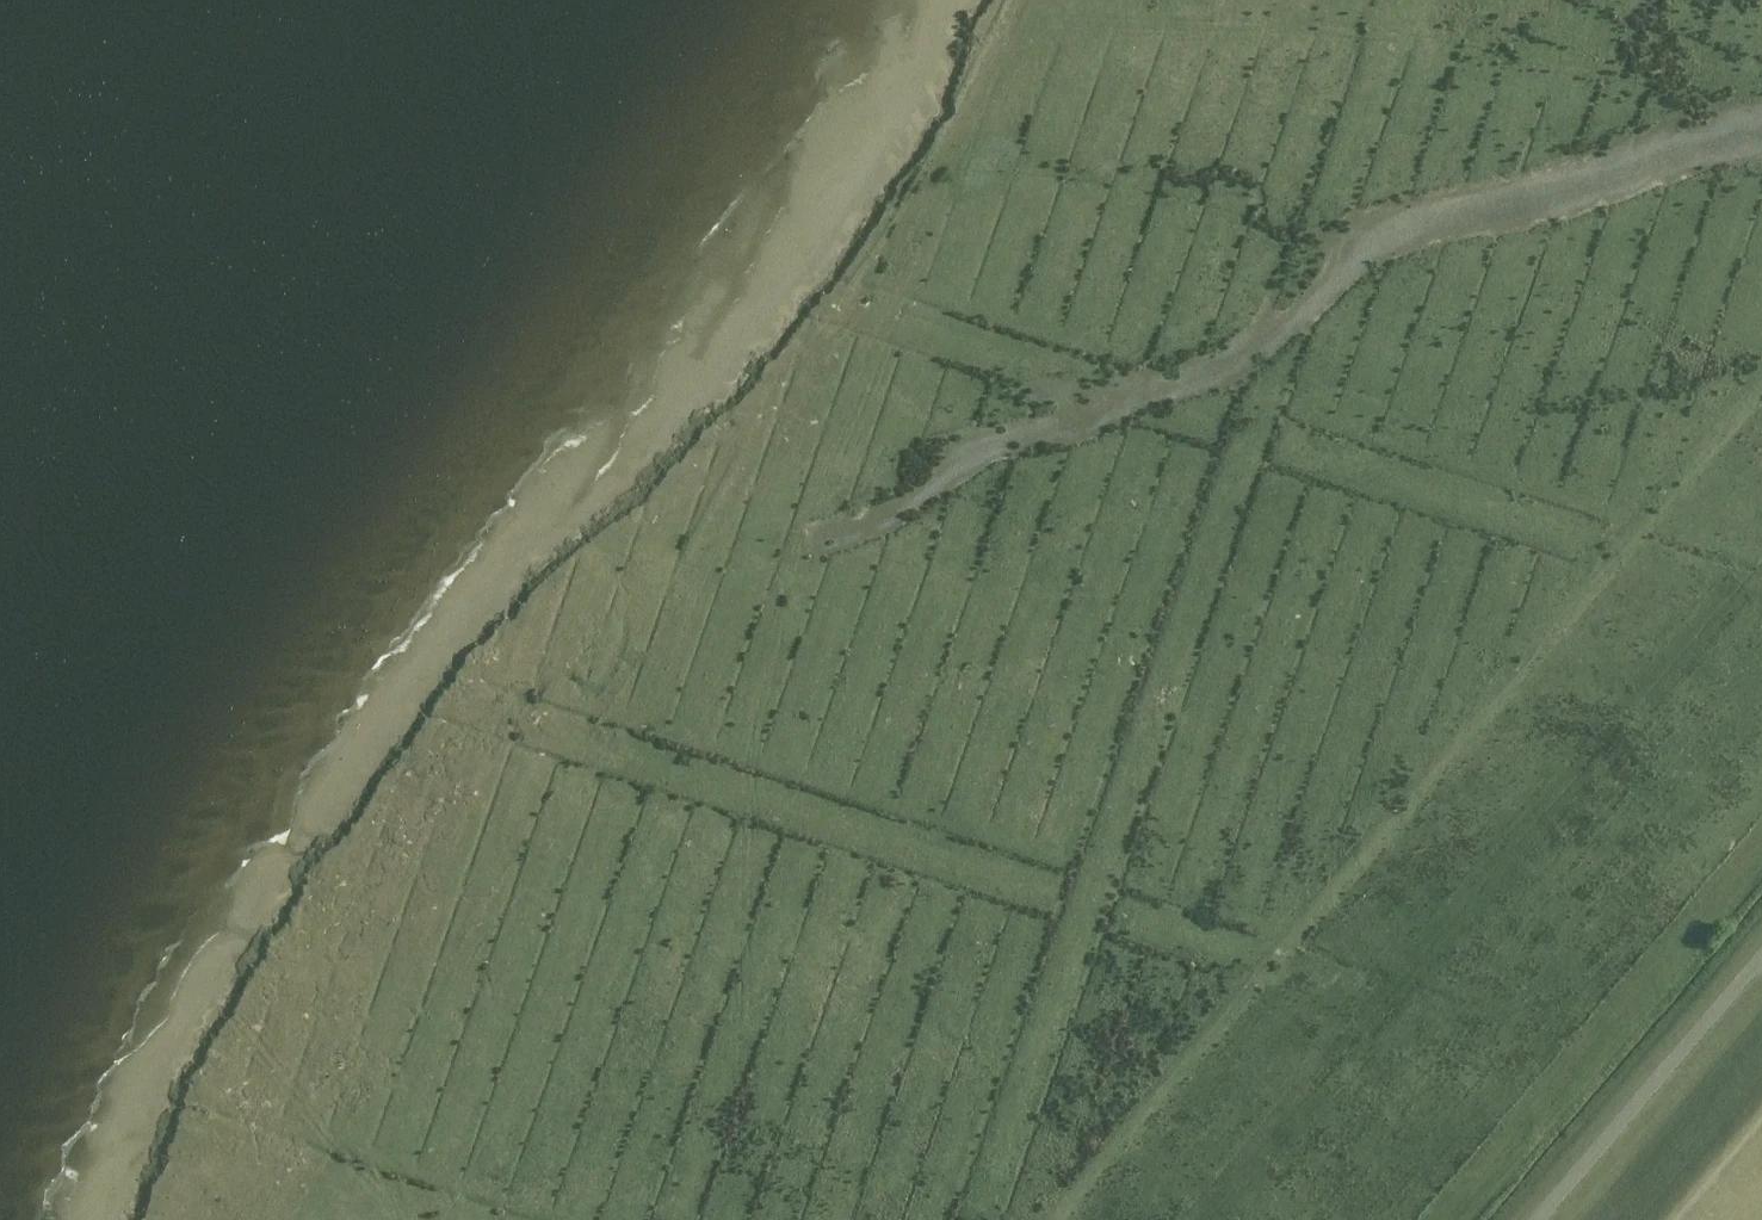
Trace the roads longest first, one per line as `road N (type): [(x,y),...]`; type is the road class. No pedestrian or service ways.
road 1 (track): [(1761,955),(1536,1219)]

